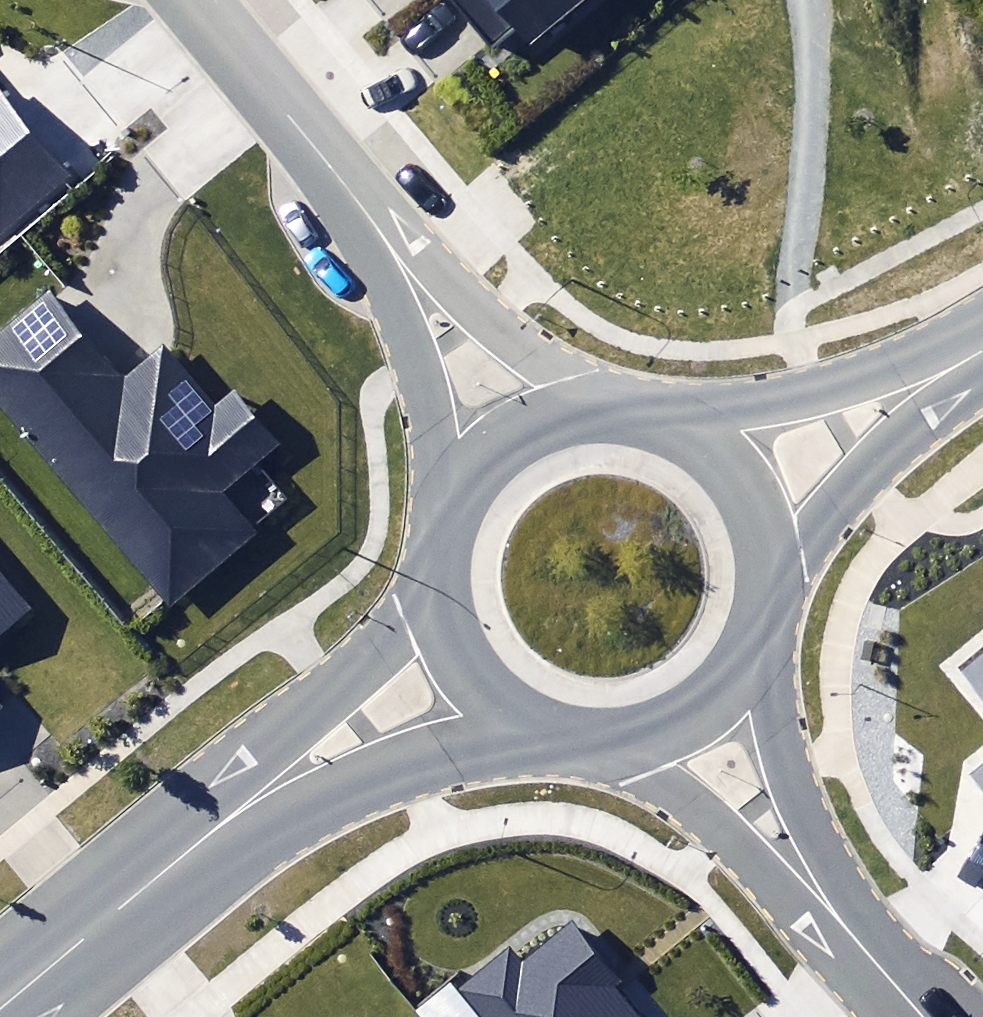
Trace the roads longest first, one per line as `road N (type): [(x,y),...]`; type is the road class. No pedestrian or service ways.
road 1 (residential): [(359,203),(478,316),(603,409)]
road 2 (residential): [(674,426),(982,343)]
road 3 (residential): [(447,501),(418,359),(359,203)]
road 4 (residential): [(982,351),(904,420),(771,576)]
road 5 (residential): [(237,808),(0,1006)]
road 6 (residential): [(766,617),(776,702),(834,913)]
road 7 (residential): [(525,734),(382,758),(237,808)]
road 8 (residential): [(237,808),(427,594)]
road 9 (residential): [(834,913),(616,749)]
road 10 (residential): [(359,203),(198,0)]
road 11 (residential): [(766,617),(737,684),(699,721),(648,745),(616,749)]
road 12 (residential): [(447,501),(473,462),(517,428),(566,411),(603,409)]
road 13 (residential): [(674,426),(712,449),(746,488),(767,536),(771,576)]
road 14 (residential): [(525,734),(488,712),(452,670),(427,594)]
road 15 (residential): [(834,913),(923,1016)]

